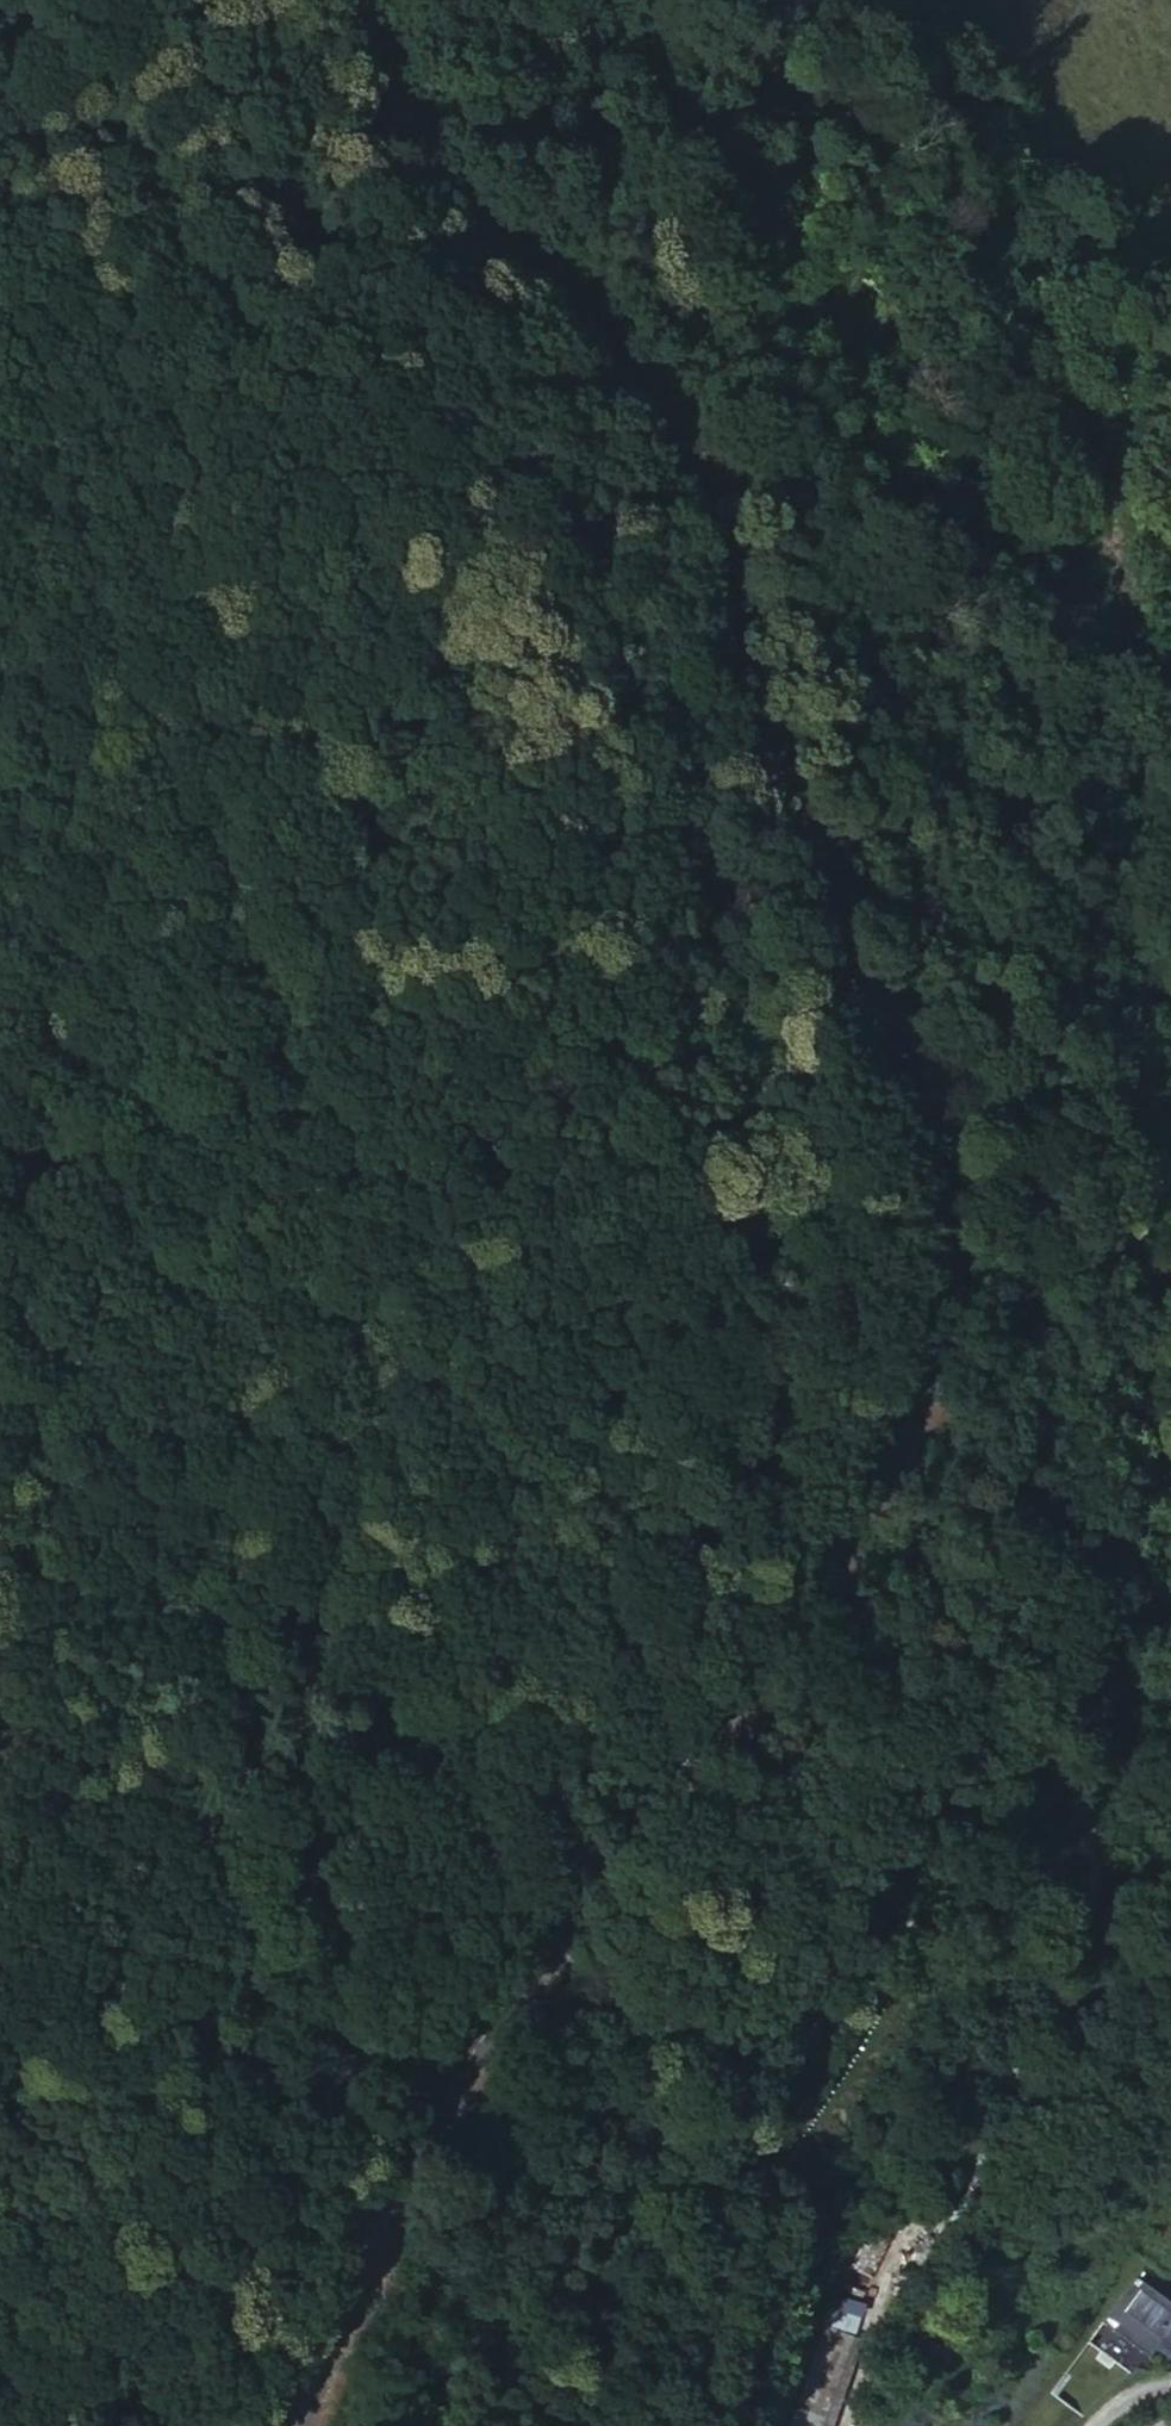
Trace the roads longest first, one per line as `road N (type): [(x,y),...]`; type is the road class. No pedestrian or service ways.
road 1 (tertiary): [(294,2425),(373,2240),(441,2110),(547,1948),(840,1548),(889,1446),(933,1328),(945,1263),(934,1159),(848,929),(688,450),(653,399),(474,218),(398,95),(352,0)]
road 2 (unclassified): [(929,2232),(894,2268),(842,2425)]

